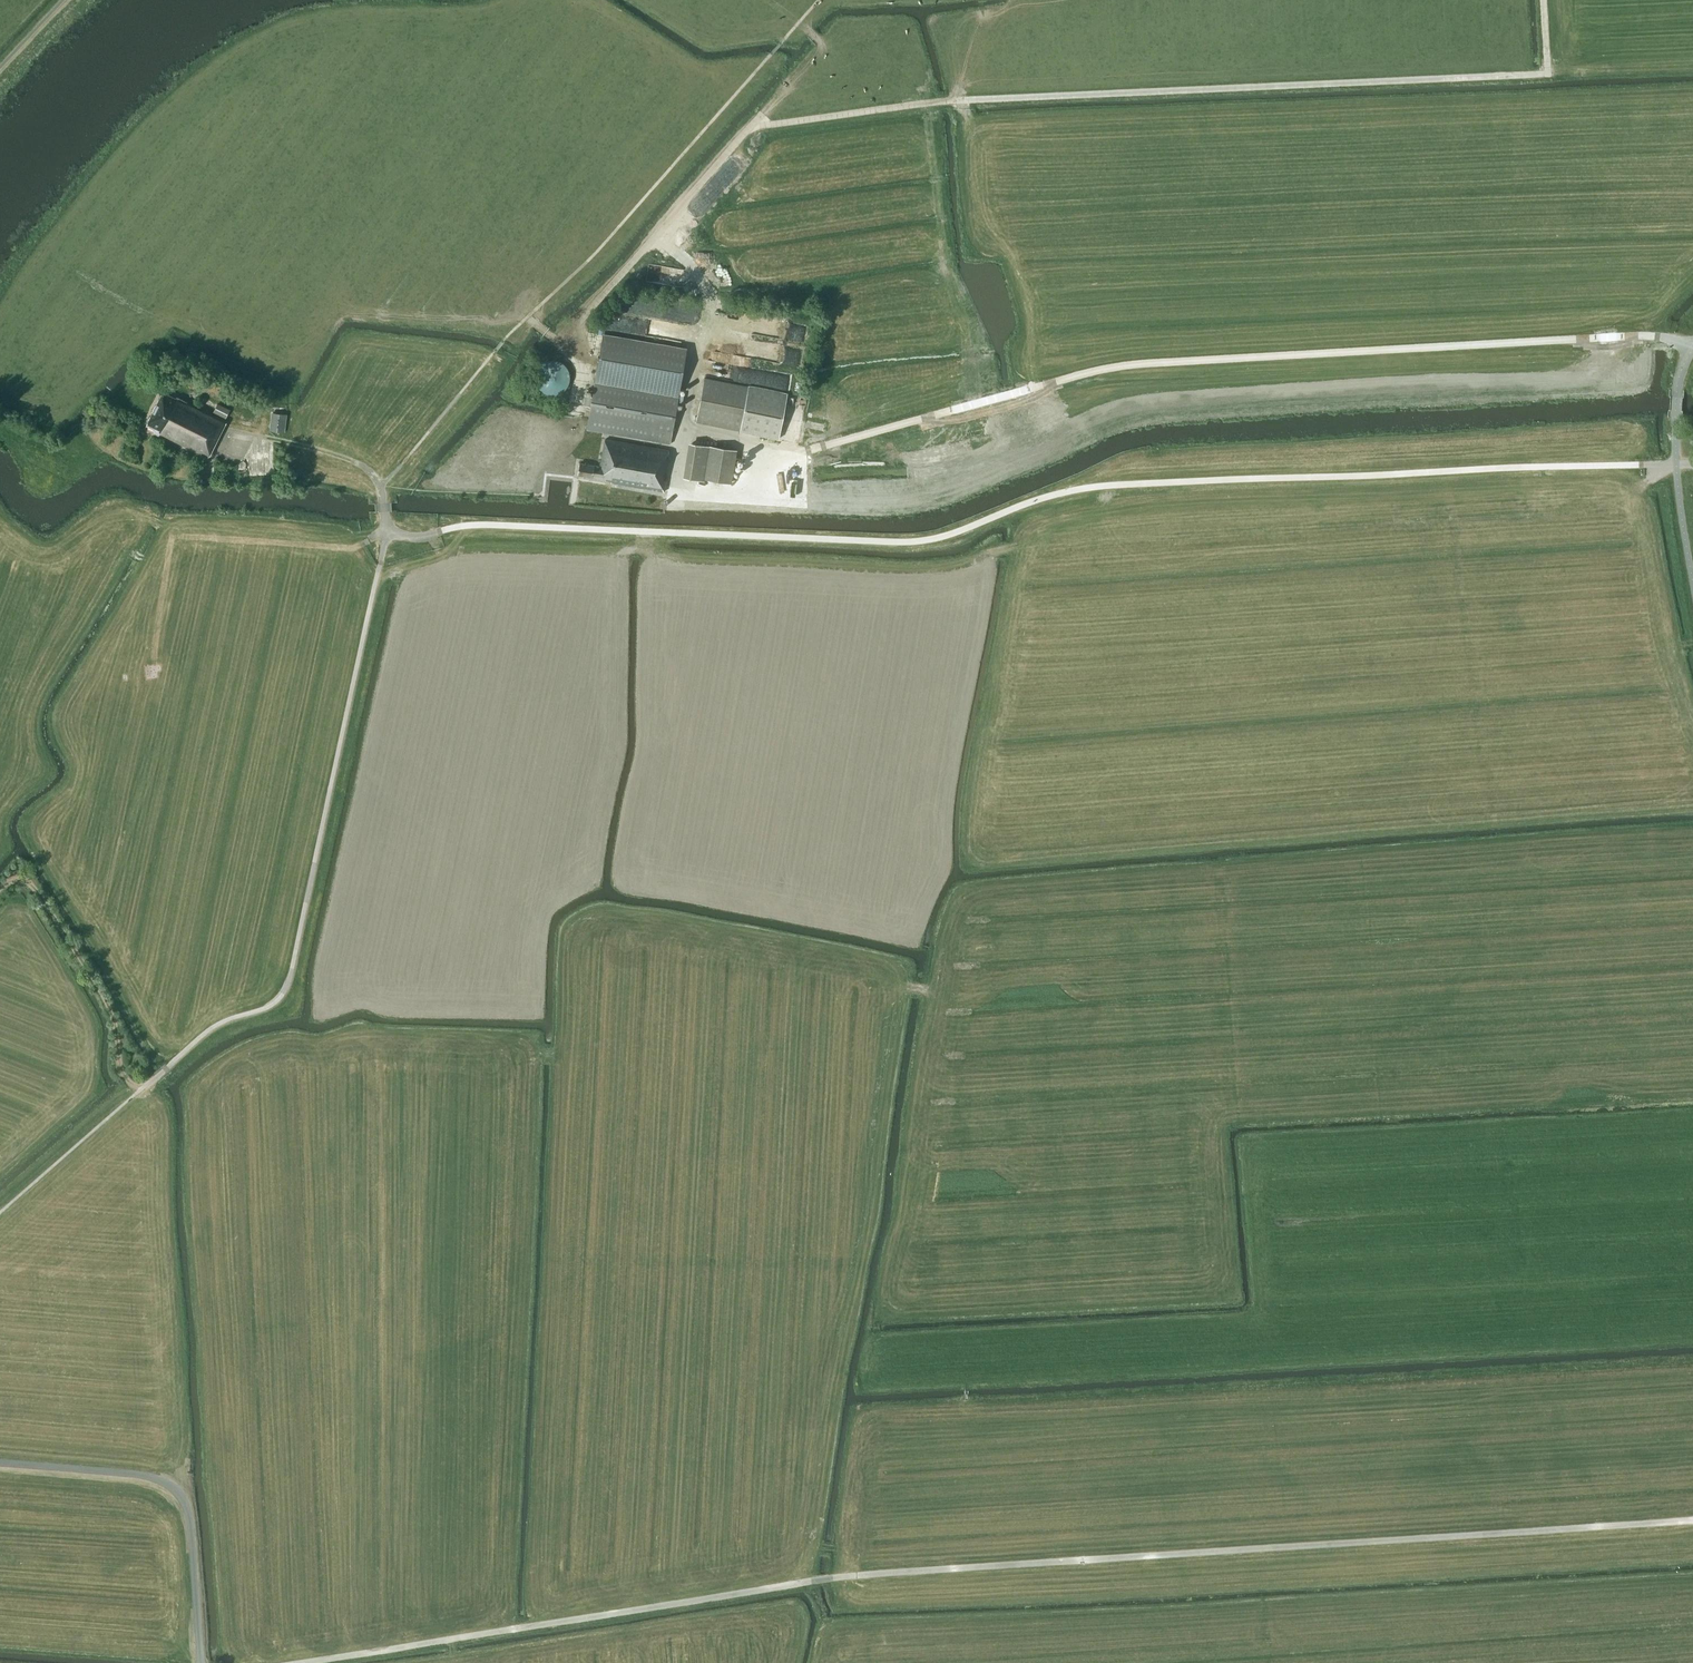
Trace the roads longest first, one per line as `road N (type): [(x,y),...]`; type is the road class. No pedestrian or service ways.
road 1 (track): [(527,318),(562,344),(751,128),(951,100),(1548,73),(1544,0)]
road 2 (track): [(693,361),(706,338),(710,300),(658,234)]
road 3 (track): [(799,22),(822,44),(751,128)]

